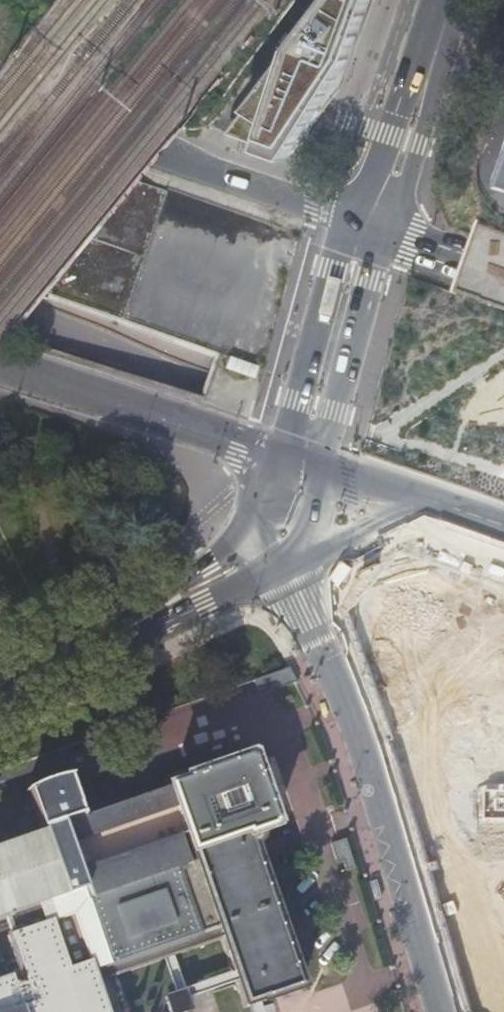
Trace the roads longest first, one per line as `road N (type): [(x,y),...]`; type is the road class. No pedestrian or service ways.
road 1 (trunk): [(0,240),(503,421)]
road 2 (trunk): [(503,356),(0,176)]
road 3 (trunk): [(0,309),(503,485)]
road 4 (secondary): [(440,1011),(356,741),(281,552)]
road 5 (tertiary): [(368,226),(166,148),(0,96)]
road 6 (secondary): [(0,708),(281,552)]
road 7 (tertiary): [(0,369),(305,469)]
road 8 (secondary): [(368,226),(305,469)]
road 9 (secondary): [(368,226),(444,0)]
road 10 (tertiary): [(281,552),(373,526),(419,503)]
road 11 (trunk): [(503,282),(368,226)]

